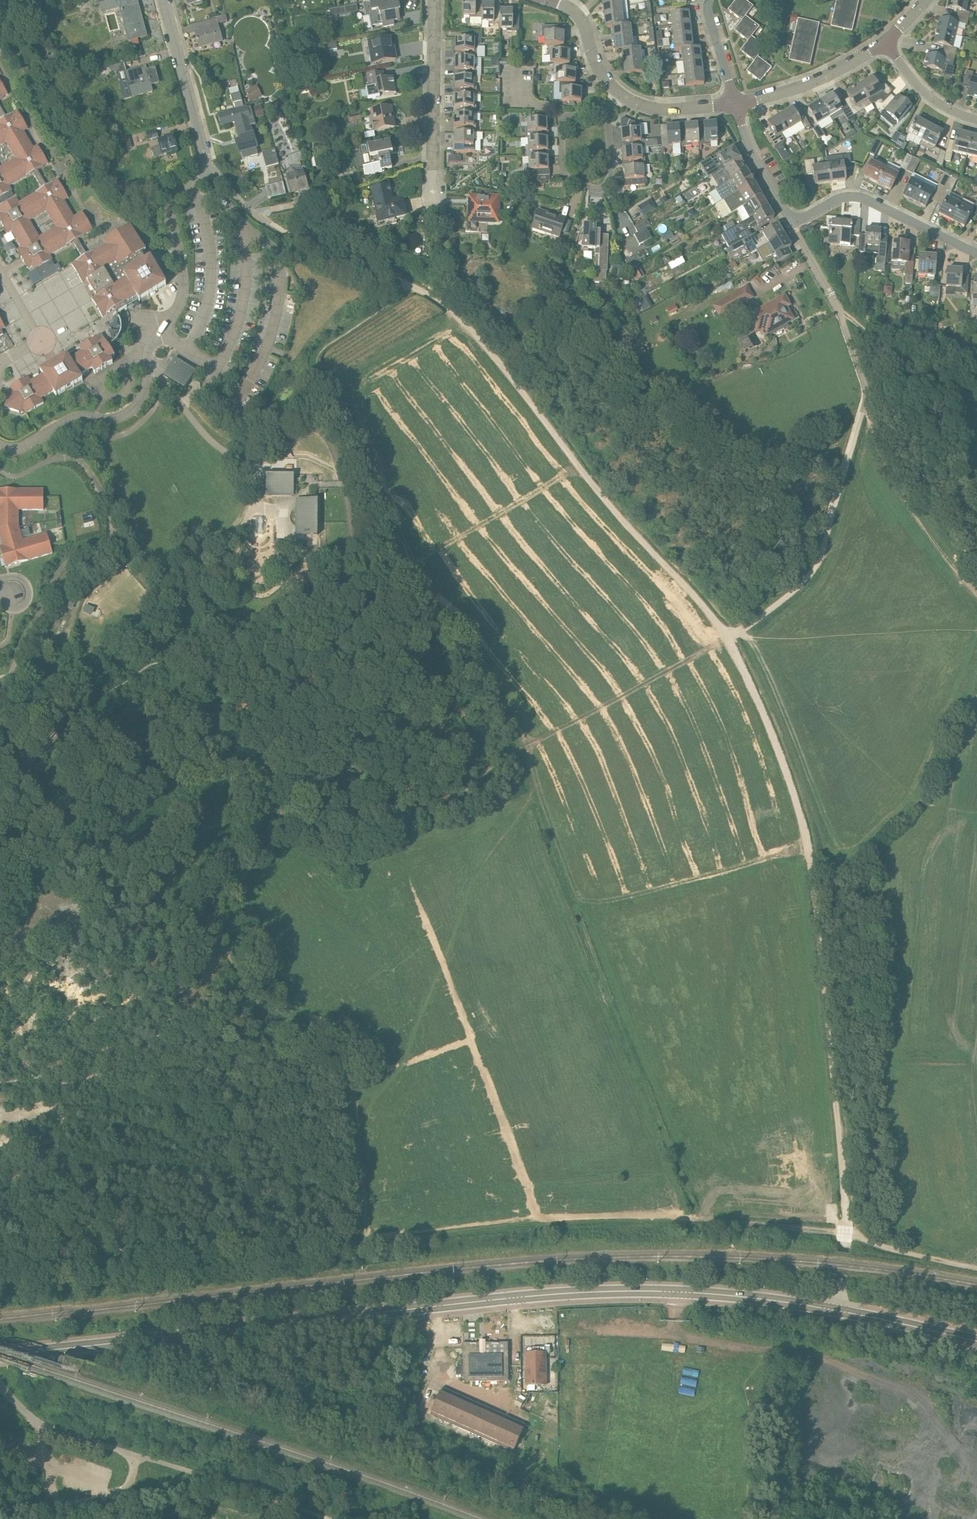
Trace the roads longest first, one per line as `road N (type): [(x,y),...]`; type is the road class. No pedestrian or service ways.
road 1 (tertiary): [(976,1341),(755,1298),(602,1292),(32,1352)]
road 2 (track): [(380,497),(314,365),(322,348),(413,284),(468,326),(728,637)]
road 3 (track): [(728,637),(791,784),(811,861),(845,1234)]
road 4 (track): [(512,752),(699,1220)]
road 5 (track): [(579,1329),(808,1352),(919,1396),(947,1439),(976,1464)]
road 6 (unclassified): [(413,284),(301,245),(256,215),(209,166),(163,0)]
road 7 (track): [(728,637),(810,572),(866,386)]
road 8 (track): [(512,752),(392,551),(380,497)]
road 9 (unclassified): [(203,1476),(38,1424),(0,1386)]
road 10 (residential): [(432,209),(435,0)]
road 11 (track): [(866,386),(907,468),(976,562)]
road 12 (residential): [(976,252),(859,196),(789,217)]
road 13 (track): [(834,298),(898,358),(976,402)]
road 14 (residential): [(736,104),(804,85),(886,40)]
road 15 (track): [(845,1234),(699,1220)]
road 16 (residential): [(606,184),(566,175),(562,126),(570,115),(604,116)]
road 17 (track): [(976,1268),(845,1234)]
road 18 (residential): [(789,217),(747,145),(736,104)]
road 19 (residential): [(976,119),(918,86),(886,40)]
road 20 (residential): [(552,0),(580,18),(598,68),(621,94)]

